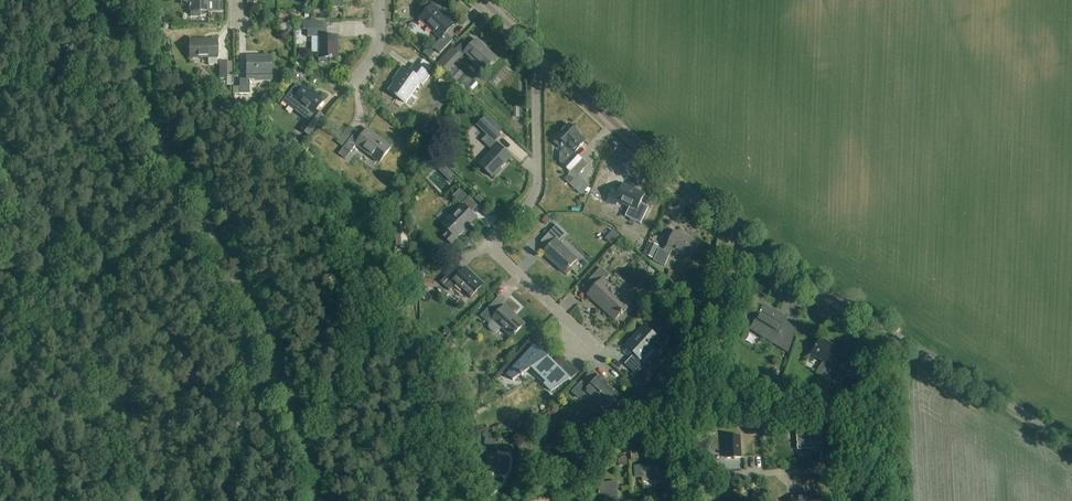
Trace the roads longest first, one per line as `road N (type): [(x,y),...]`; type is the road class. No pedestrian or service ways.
road 1 (unclassified): [(323,500),(267,334),(179,178),(95,0)]
road 2 (unclassified): [(1071,444),(736,235)]
road 3 (residential): [(593,342),(499,245),(536,191),(542,56)]
road 4 (unclassified): [(736,235),(542,56)]
road 5 (unclassified): [(736,235),(714,347),(692,406),(692,479)]
road 6 (unclassified): [(692,479),(823,468),(844,478)]

